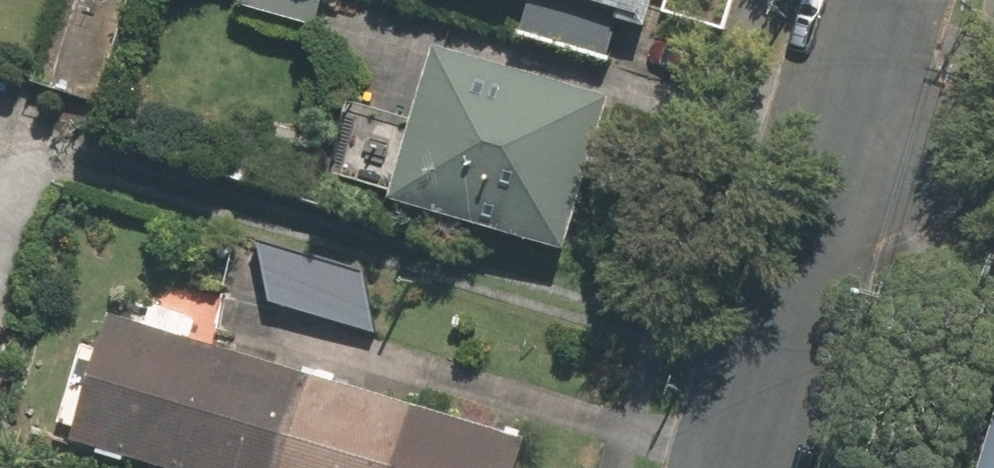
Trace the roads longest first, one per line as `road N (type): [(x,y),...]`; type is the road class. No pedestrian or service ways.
road 1 (residential): [(742,467),(841,132)]
road 2 (residential): [(841,132),(993,176)]
road 3 (residential): [(841,132),(879,0)]

